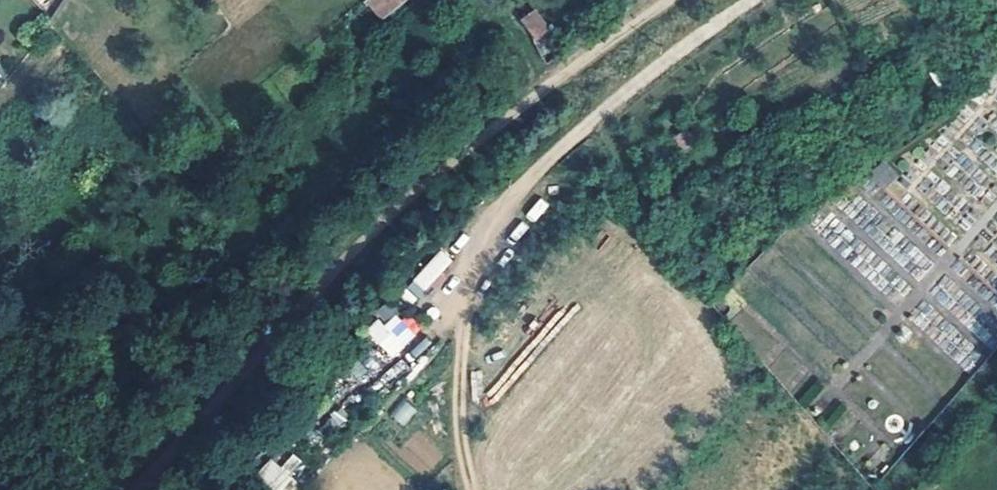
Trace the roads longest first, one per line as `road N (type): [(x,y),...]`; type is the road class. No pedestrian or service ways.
road 1 (track): [(474,489),(464,439),(463,301),(491,220),(592,122),(754,0)]

